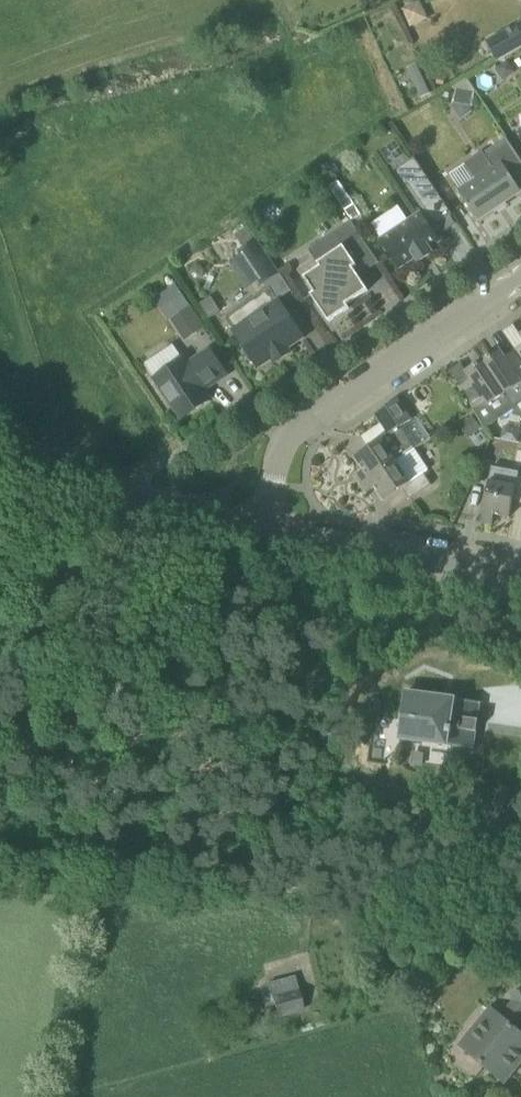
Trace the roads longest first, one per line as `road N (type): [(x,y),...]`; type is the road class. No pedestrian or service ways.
road 1 (residential): [(262,530),(279,455),(295,429),(520,277)]
road 2 (tertiary): [(262,530),(0,477)]
road 3 (tertiary): [(520,578),(262,530)]
road 4 (track): [(0,592),(38,582),(112,538),(122,500)]

